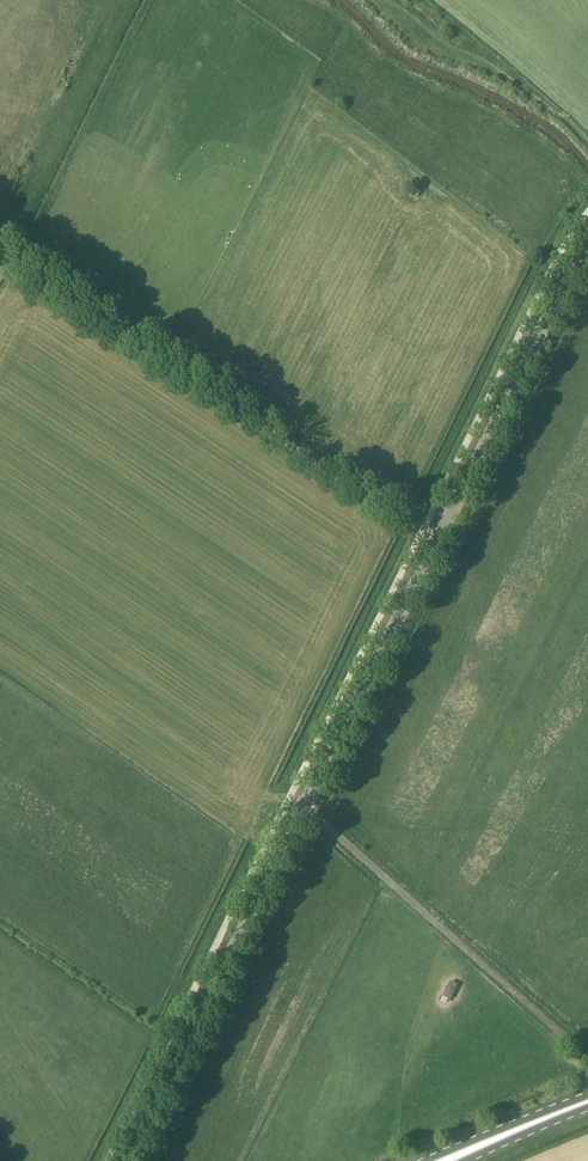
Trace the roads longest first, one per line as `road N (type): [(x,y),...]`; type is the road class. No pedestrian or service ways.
road 1 (tertiary): [(129,1160),(438,541)]
road 2 (unclassified): [(438,541),(0,255)]
road 3 (track): [(587,1058),(306,807)]
road 4 (tertiary): [(438,541),(587,256)]
road 5 (primary): [(450,1160),(587,1102)]

